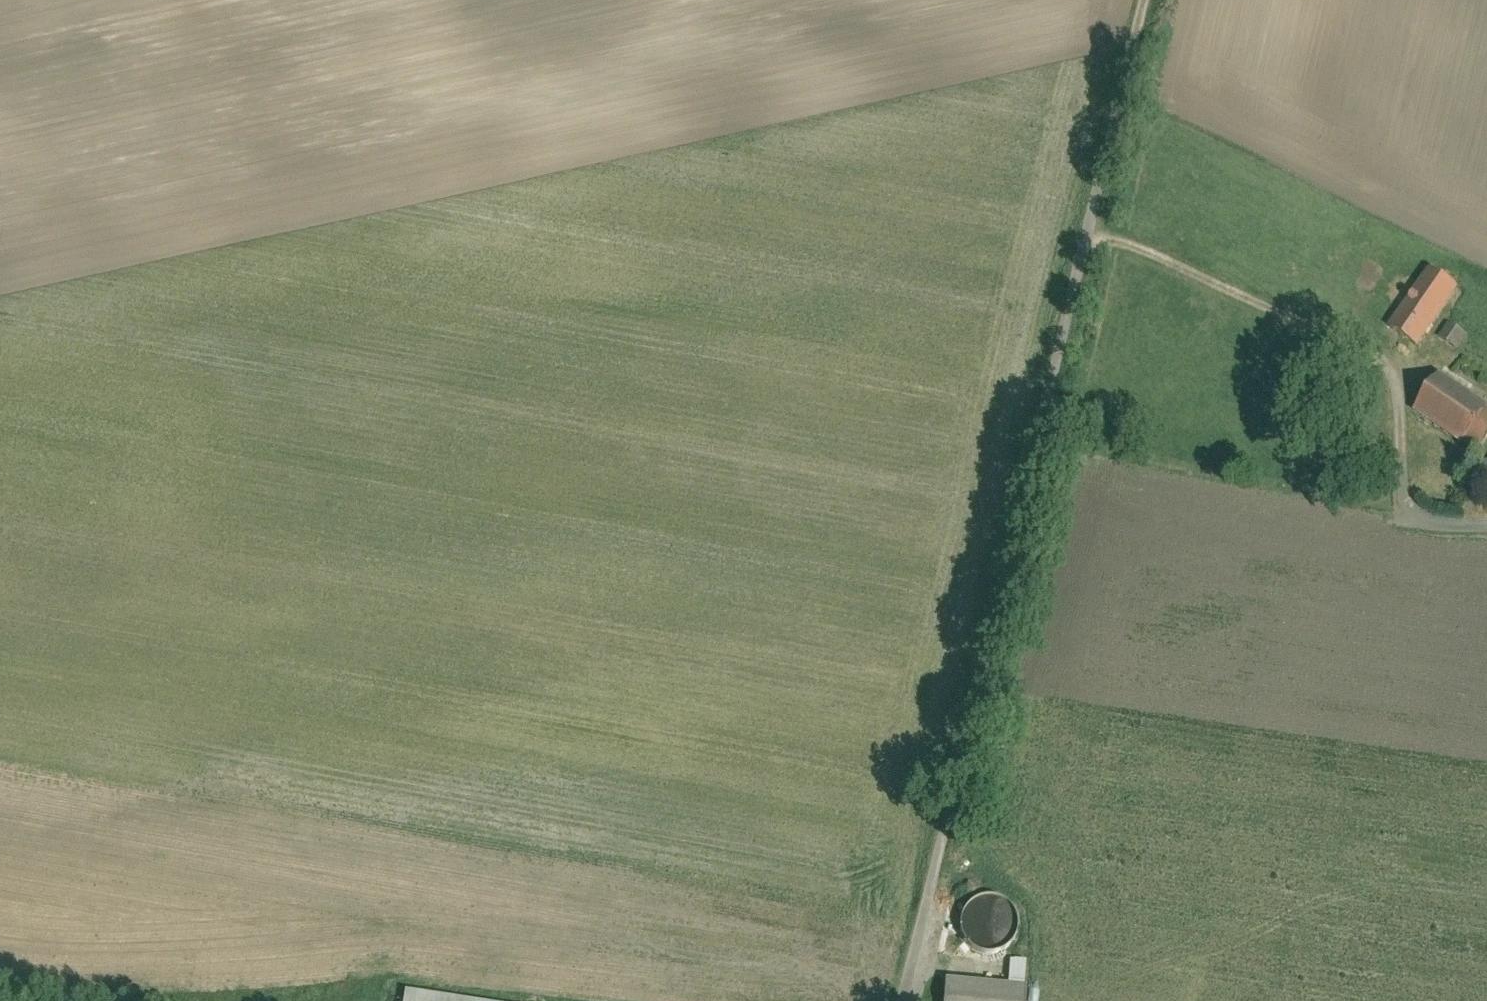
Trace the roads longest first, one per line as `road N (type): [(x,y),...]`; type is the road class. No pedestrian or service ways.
road 1 (unclassified): [(902,1000),(1144,0)]
road 2 (track): [(1082,257),(1092,244),(1121,240),(1358,349)]

